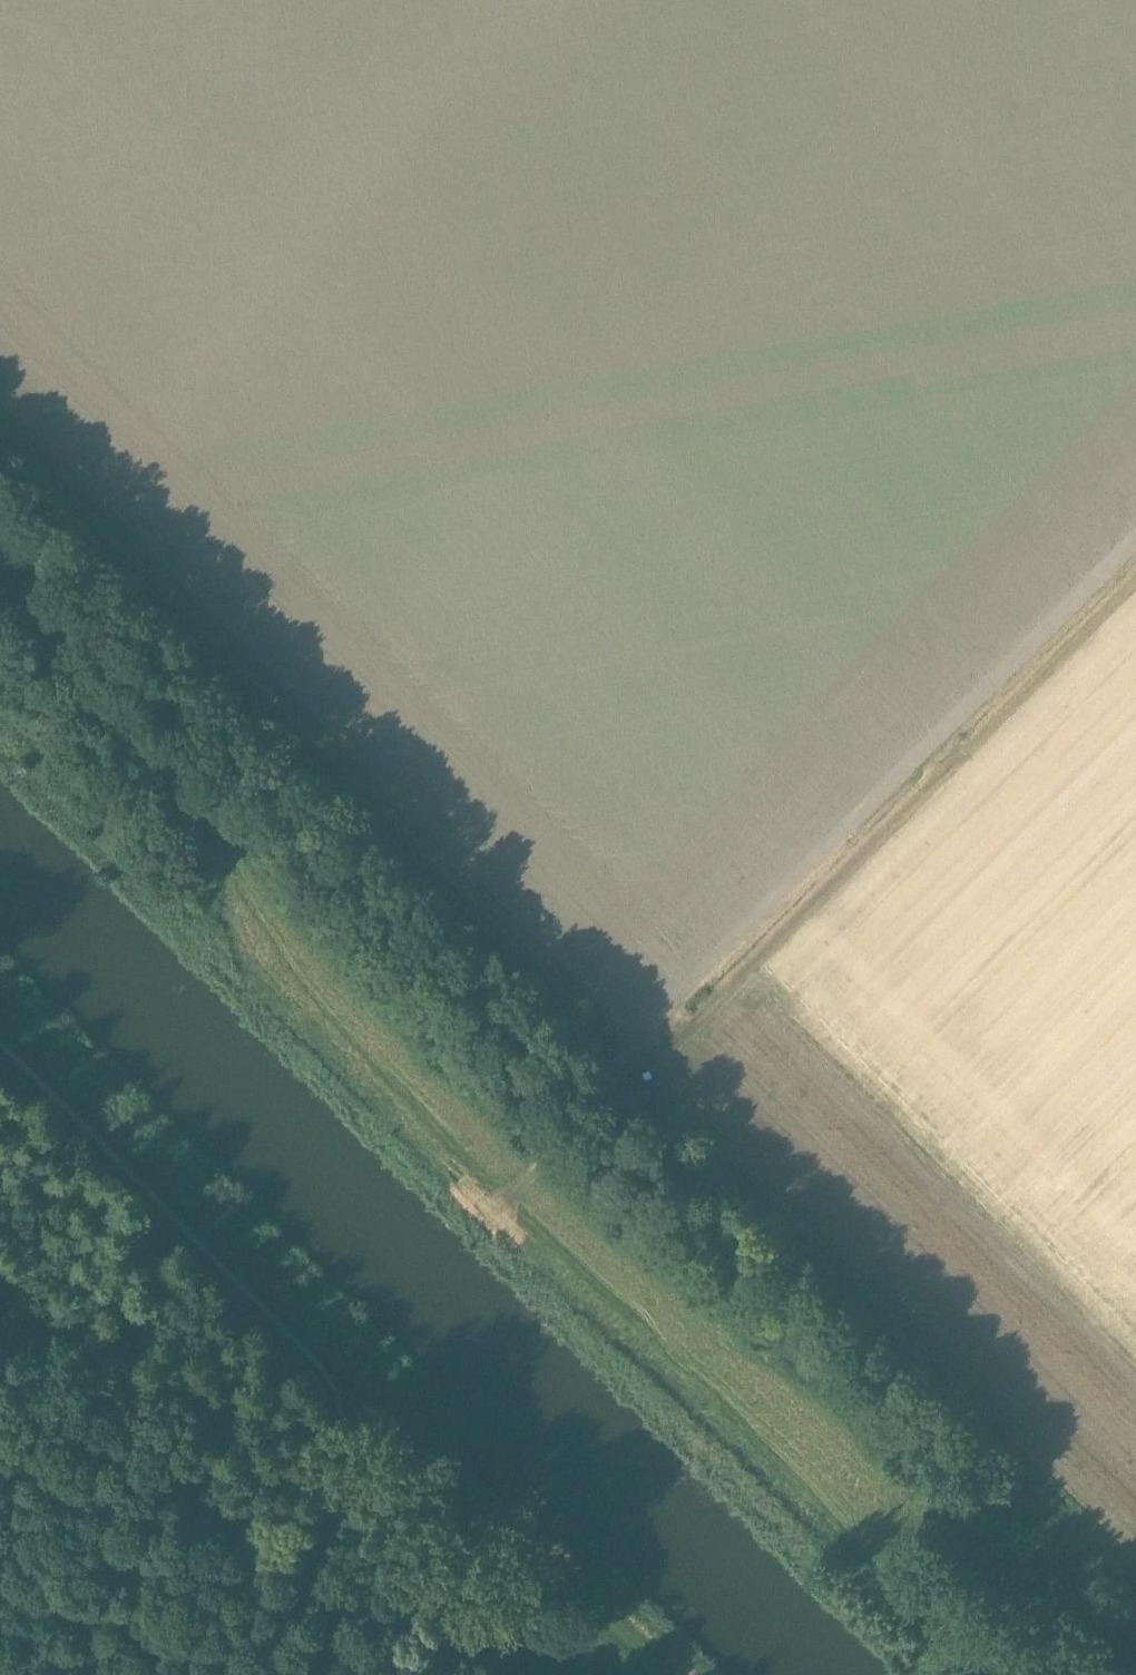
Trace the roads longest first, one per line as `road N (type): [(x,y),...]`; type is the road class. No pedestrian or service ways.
road 1 (track): [(0,563),(200,809),(252,932),(939,1639),(990,1674)]
road 2 (track): [(533,1674),(459,1598),(493,1482),(676,1674)]

